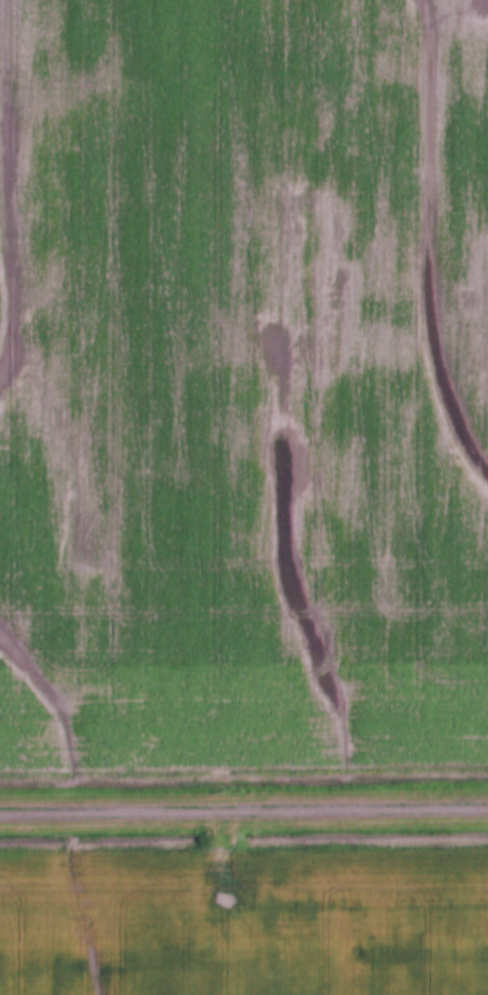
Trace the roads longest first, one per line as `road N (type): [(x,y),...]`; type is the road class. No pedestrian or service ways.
road 1 (track): [(0,819),(487,812)]

